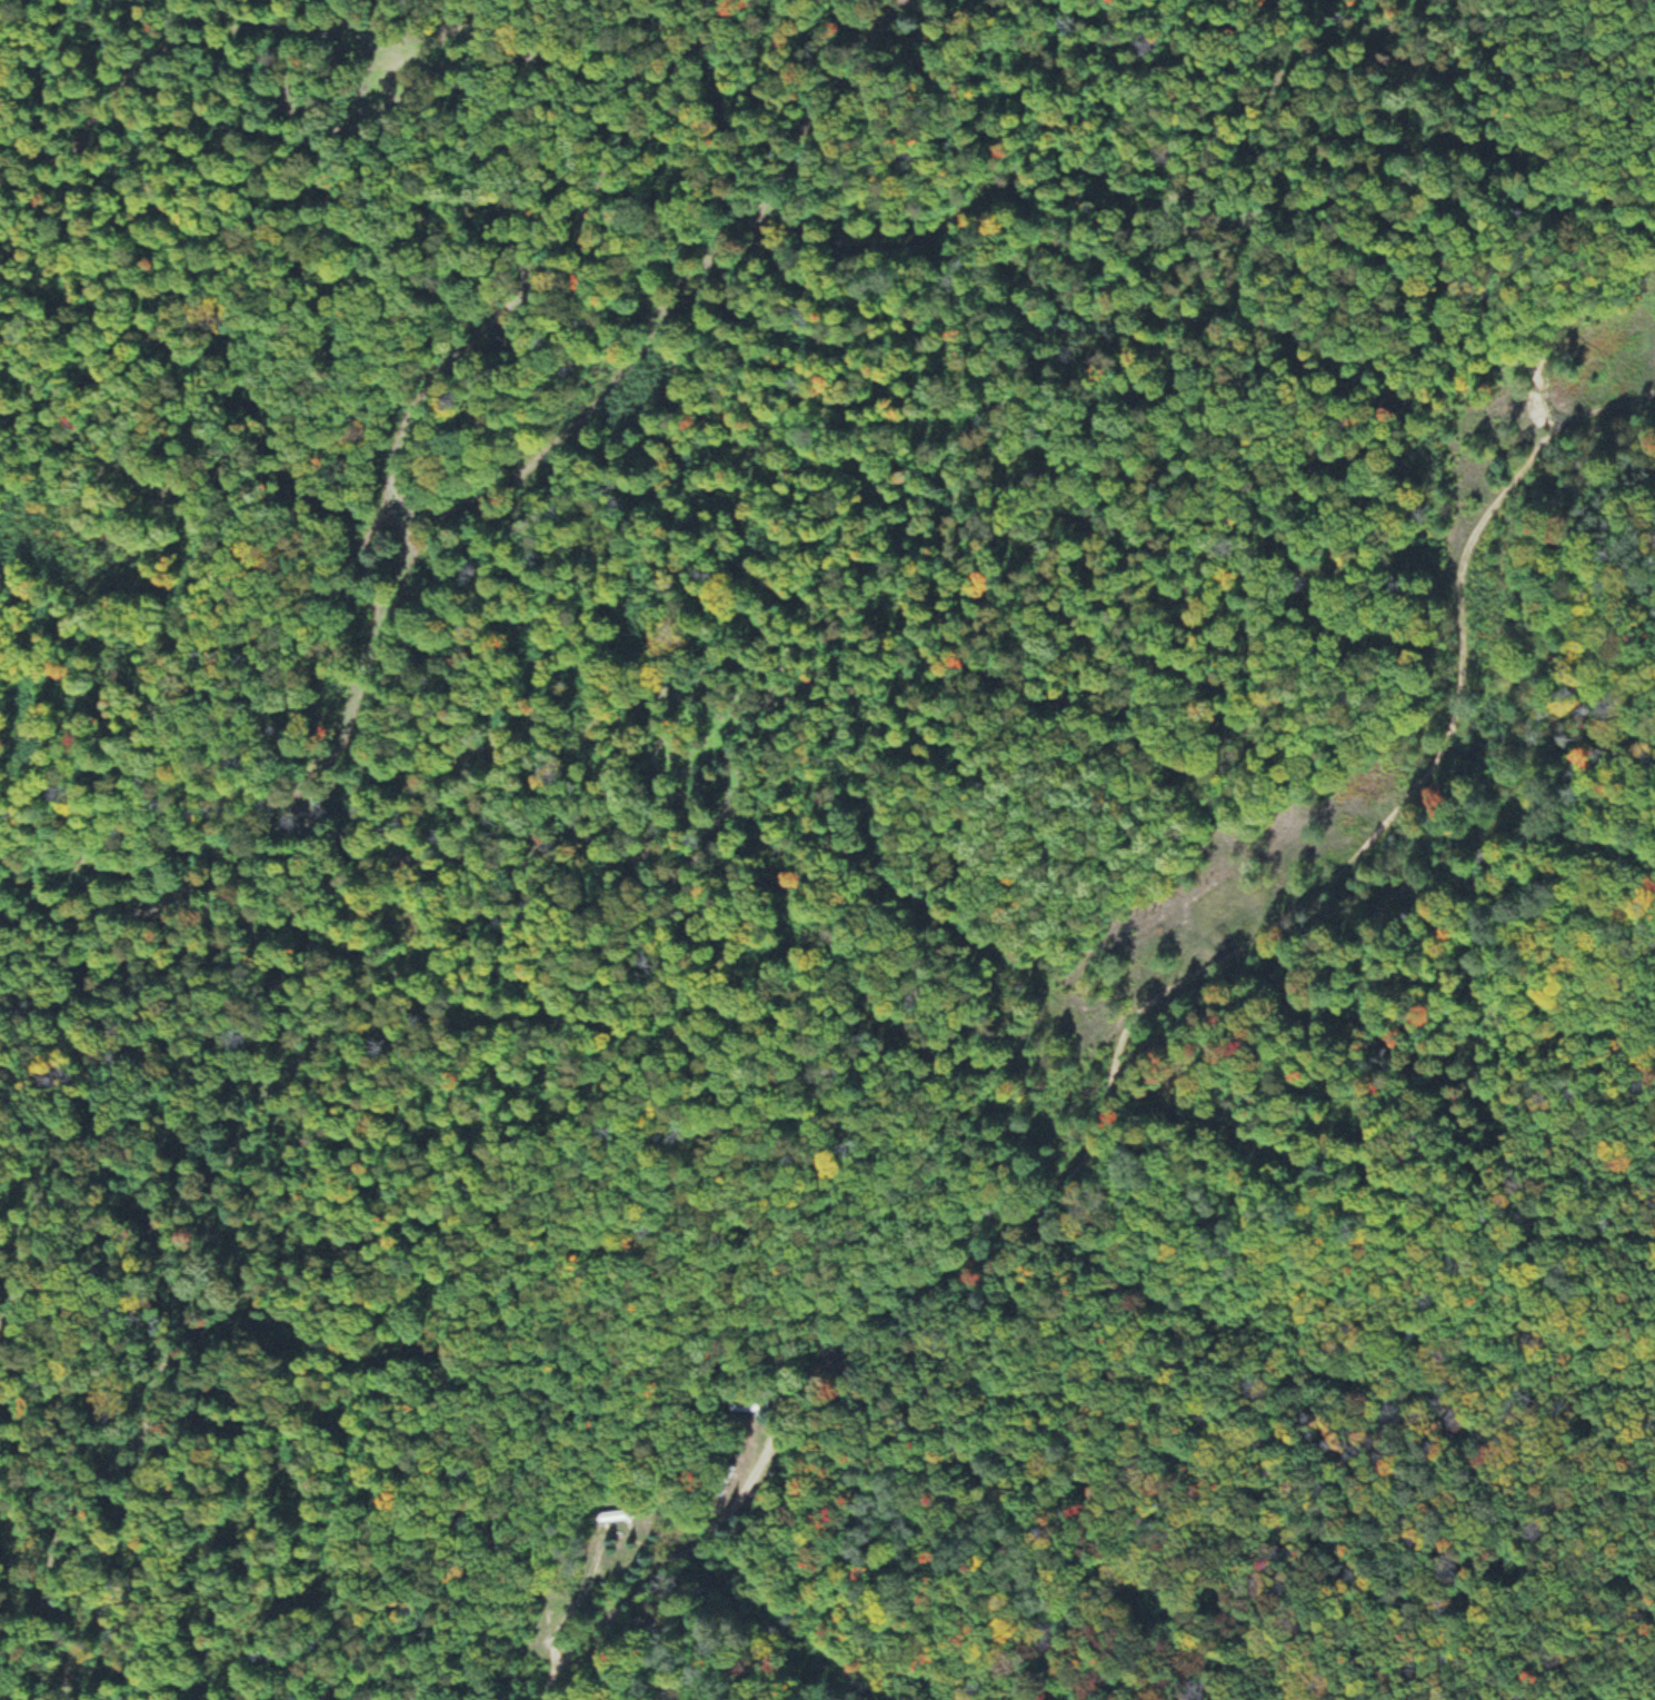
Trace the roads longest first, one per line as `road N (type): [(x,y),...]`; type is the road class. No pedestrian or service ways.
road 1 (track): [(1654,1251),(1534,1244),(1473,1276),(1463,1368),(1394,1388),(1255,1364),(1126,1330),(1043,1254),(1010,1239),(779,1373),(739,1502),(559,1644),(549,1699)]

